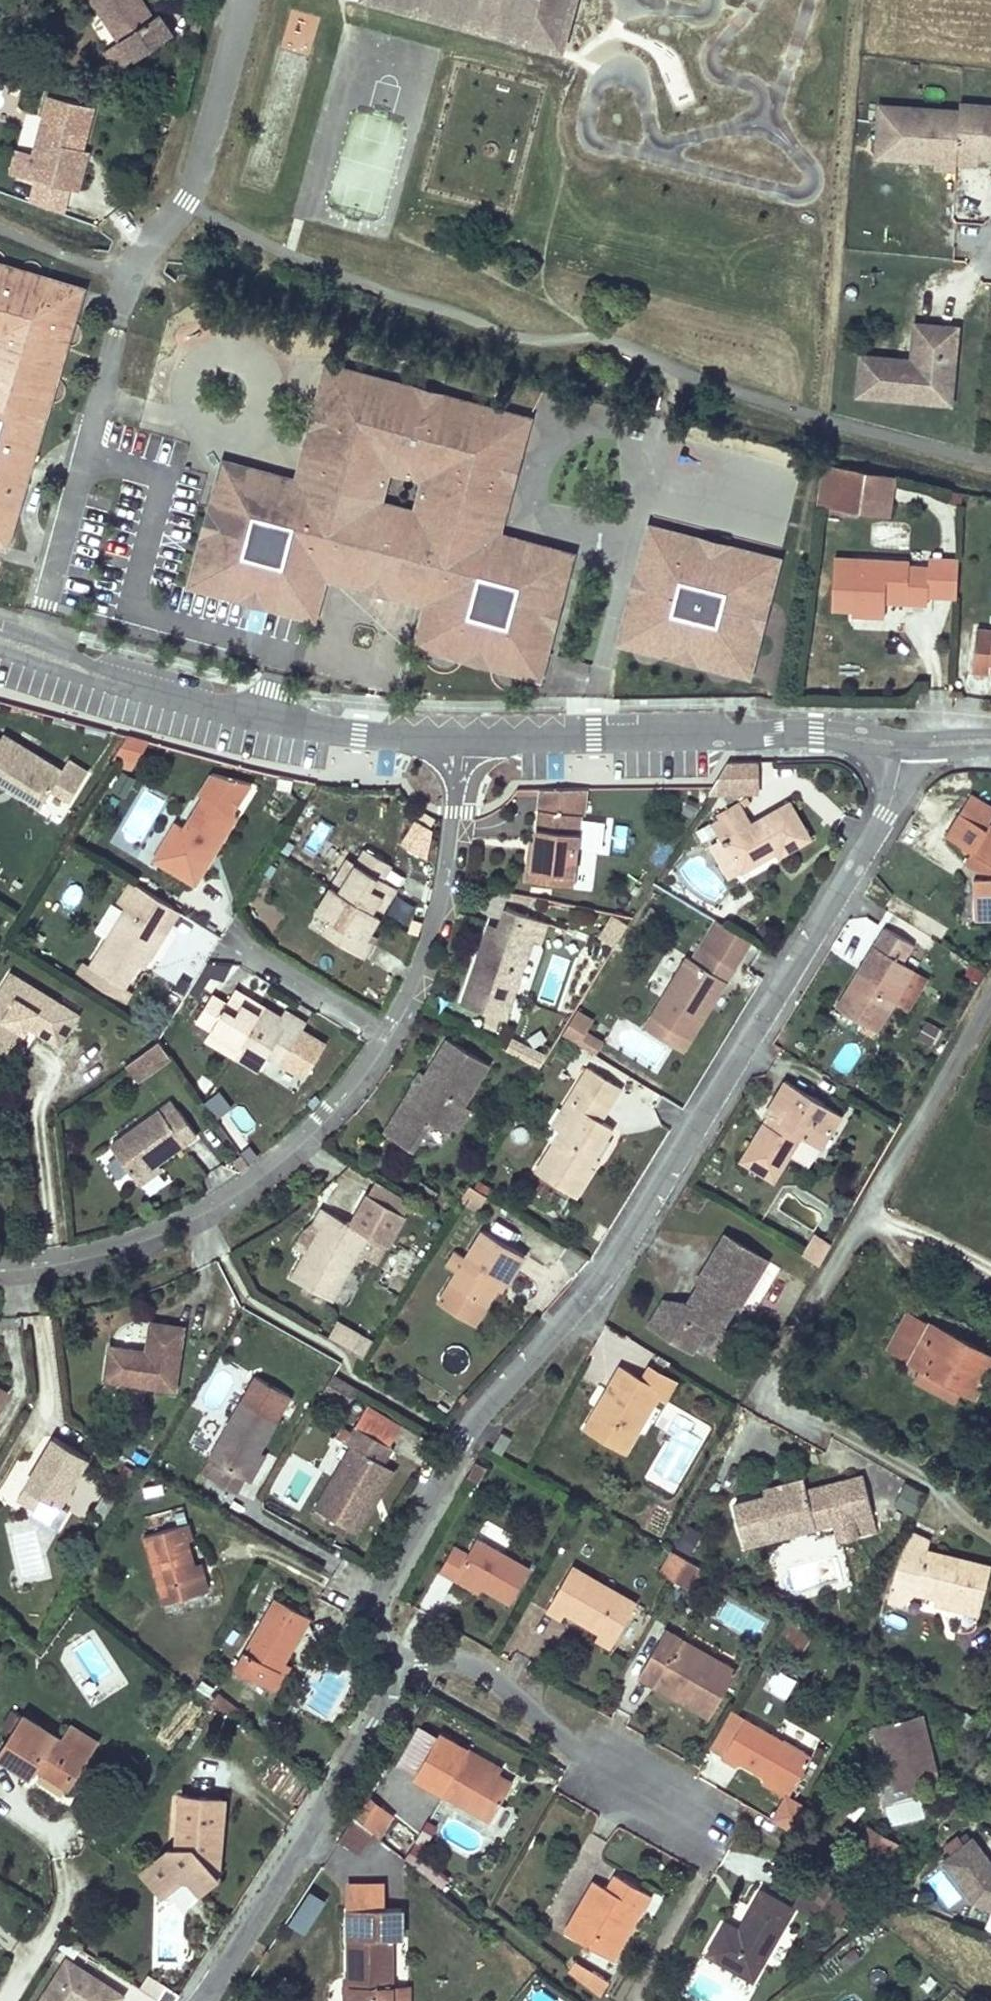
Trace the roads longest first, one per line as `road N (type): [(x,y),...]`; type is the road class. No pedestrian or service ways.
road 1 (residential): [(383,1654),(368,1610),(373,1581),(499,1376),(580,1297),(622,1241),(882,814),(909,739)]
road 2 (residential): [(462,728),(444,894),(425,954),(340,1097),(294,1145),(203,1211),(127,1245),(0,1262)]
road 3 (residential): [(990,999),(767,1388),(766,1401),(822,1433)]
road 4 (residential): [(0,641),(267,717),(462,728)]
road 5 (residential): [(462,728),(909,739)]
road 6 (residential): [(206,2000),(377,1715),(386,1686),(383,1654)]
road 7 (residential): [(383,1654),(476,1663),(573,1747),(720,1823)]

